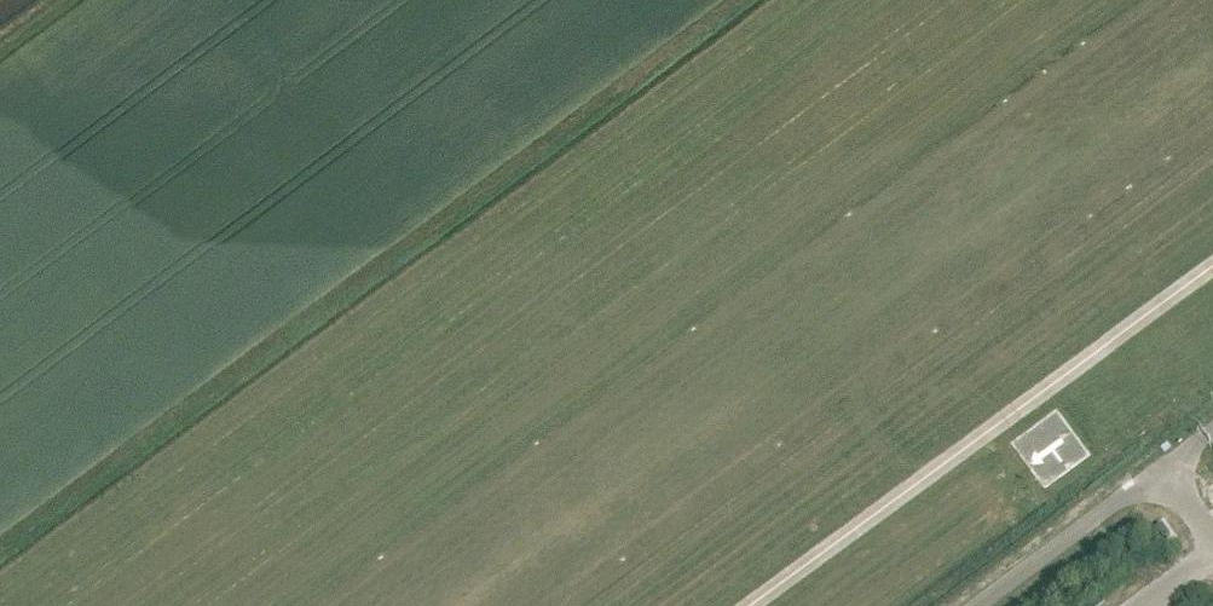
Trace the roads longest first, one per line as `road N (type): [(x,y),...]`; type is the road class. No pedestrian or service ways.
road 1 (unclassified): [(984,605),(1165,472)]

